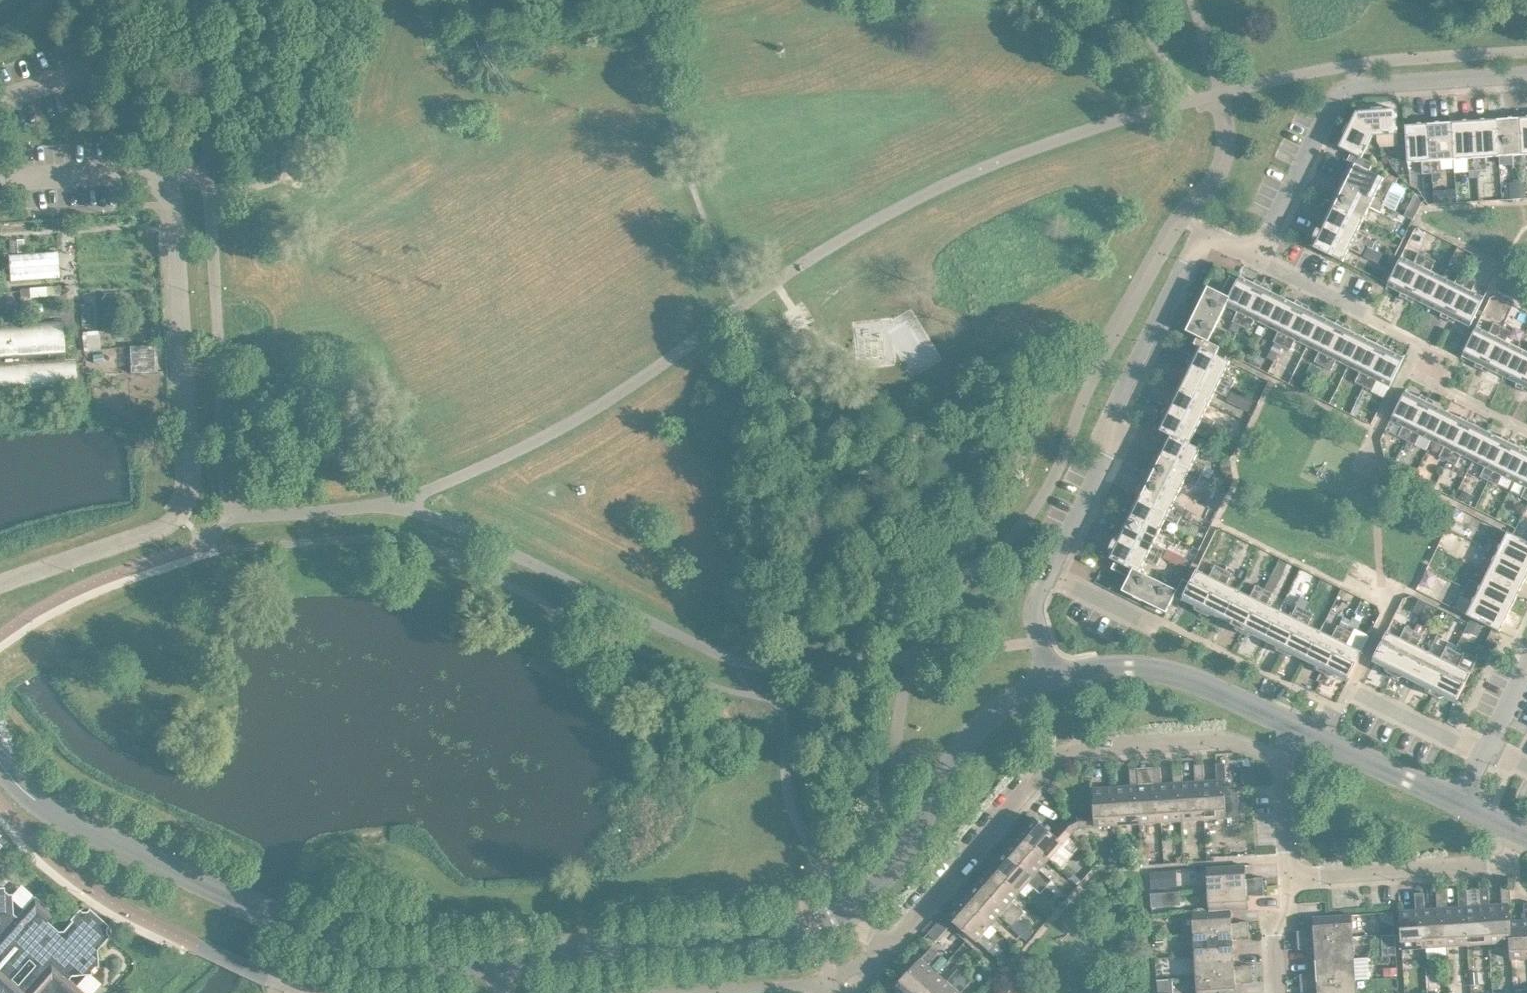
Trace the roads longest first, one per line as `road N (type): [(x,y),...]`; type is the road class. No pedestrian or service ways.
road 1 (residential): [(0,587),(169,531),(188,504),(173,199),(160,181),(131,171),(0,183)]
road 2 (tertiary): [(1047,674),(1000,712),(953,766),(846,913),(794,930),(504,955)]
road 3 (tertiary): [(504,955),(413,963),(359,950),(37,804),(0,756)]
road 4 (residential): [(829,986),(856,979),(1071,757),(1241,749),(1276,759)]
road 5 (residential): [(1054,575),(1111,411),(1187,266),(1209,235),(1259,261)]
road 6 (residential): [(1259,261),(1338,103),(1358,93),(1526,83)]
road 7 (residential): [(1289,881),(1507,868),(1521,834)]
road 8 (tertiary): [(1293,721),(1176,675),(1047,674)]
road 9 (tertiary): [(1461,808),(1293,721)]
road 10 (residential): [(1403,333),(1259,261)]
road 11 (residential): [(1488,755),(1357,693)]
road 12 (residential): [(1171,627),(1054,575)]
road 13 (residential): [(1276,759),(1289,881)]

